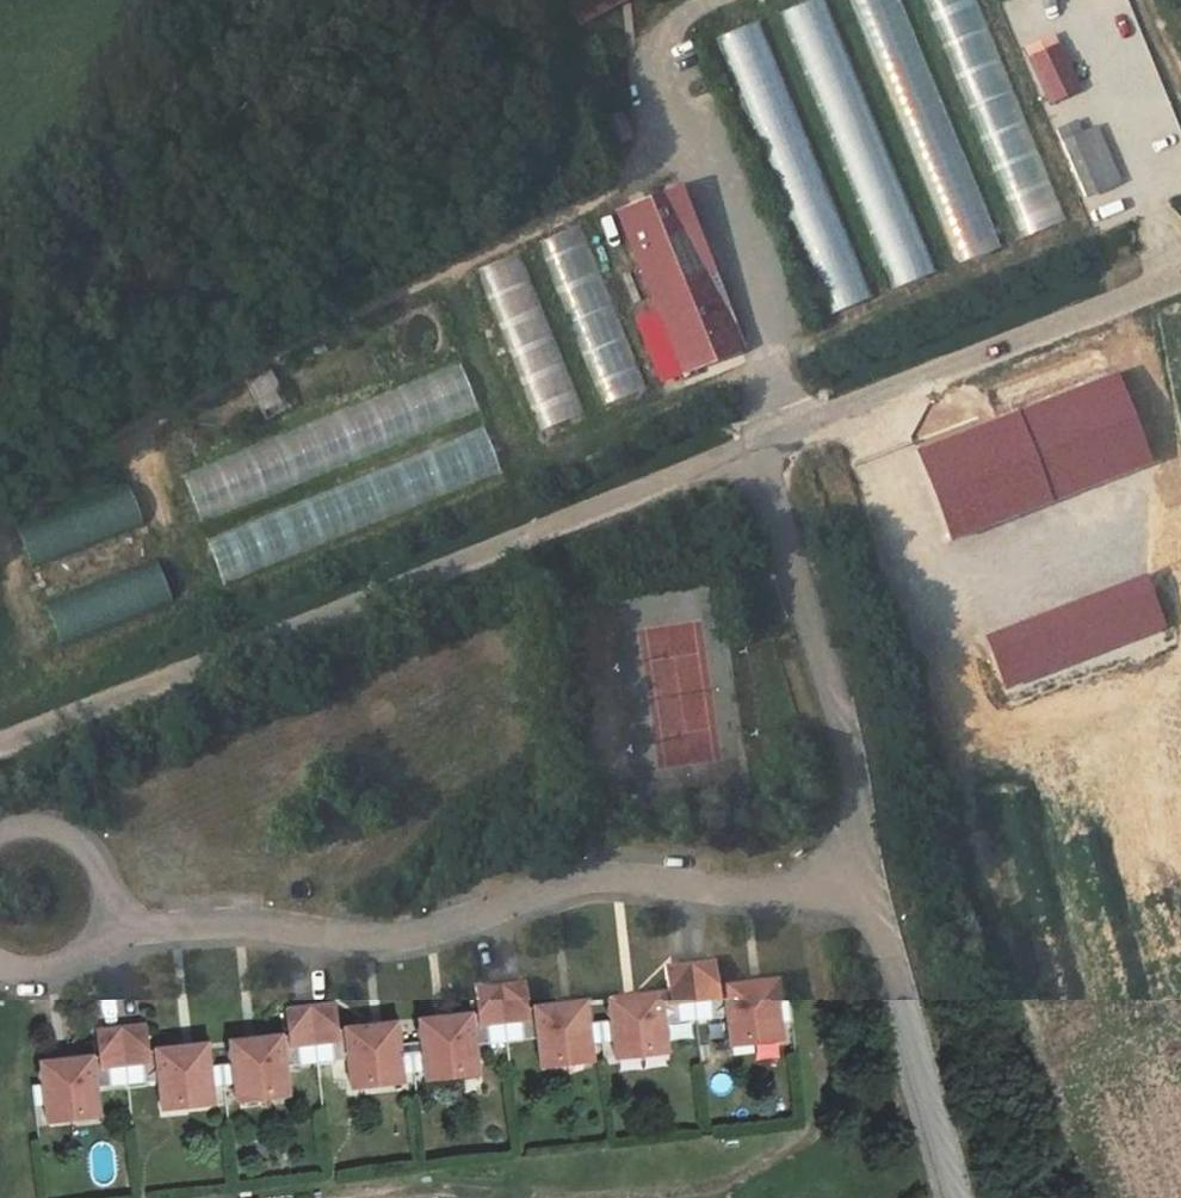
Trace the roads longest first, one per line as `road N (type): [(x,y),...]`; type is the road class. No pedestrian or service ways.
road 1 (residential): [(0,741),(756,450)]
road 2 (track): [(0,522),(46,482),(681,151)]
road 3 (residential): [(869,891),(604,875),(563,881),(406,935),(350,941),(245,925),(106,920)]
road 4 (residential): [(756,450),(853,776),(869,891)]
road 5 (residential): [(756,450),(1180,282)]
road 6 (track): [(672,1197),(724,1187),(798,1144),(821,1117),(799,890)]
road 7 (residential): [(869,891),(955,1197)]
road 8 (residential): [(106,920),(107,888),(95,858),(72,835),(41,824),(0,832)]

